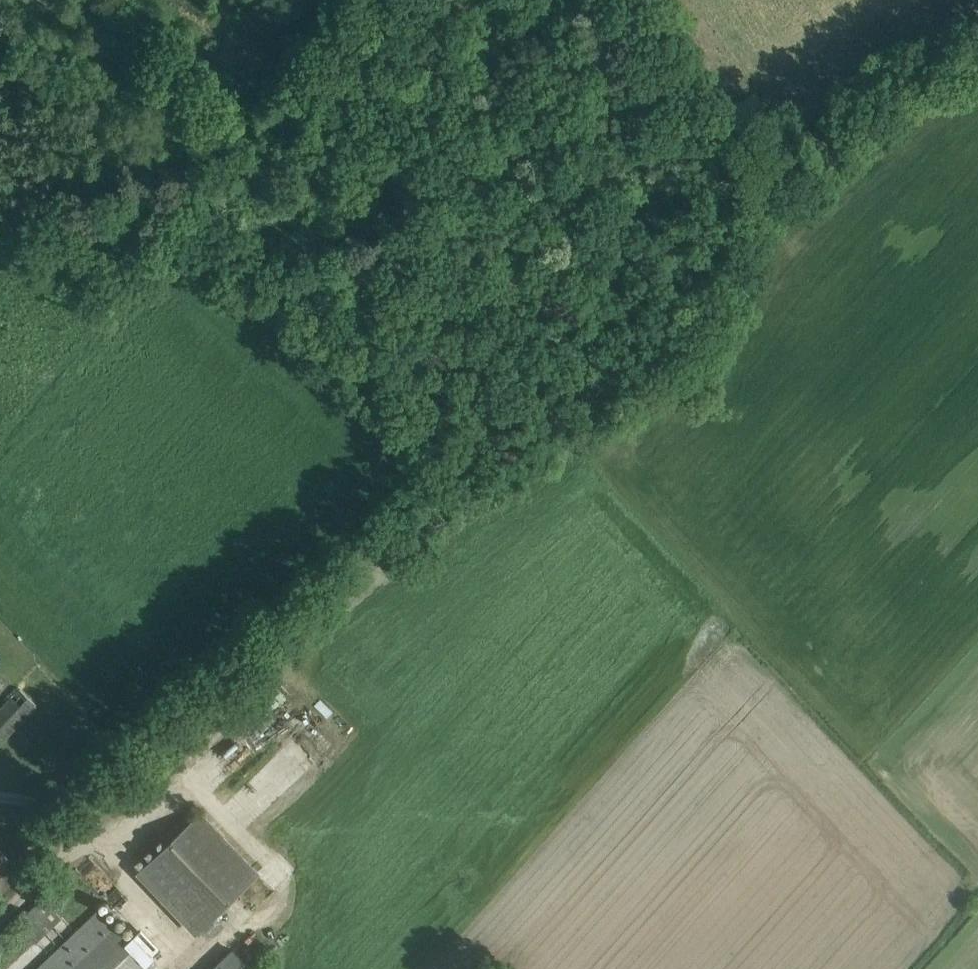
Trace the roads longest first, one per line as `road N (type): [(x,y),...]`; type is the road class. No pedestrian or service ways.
road 1 (residential): [(0,797),(29,799),(106,845),(185,782)]

